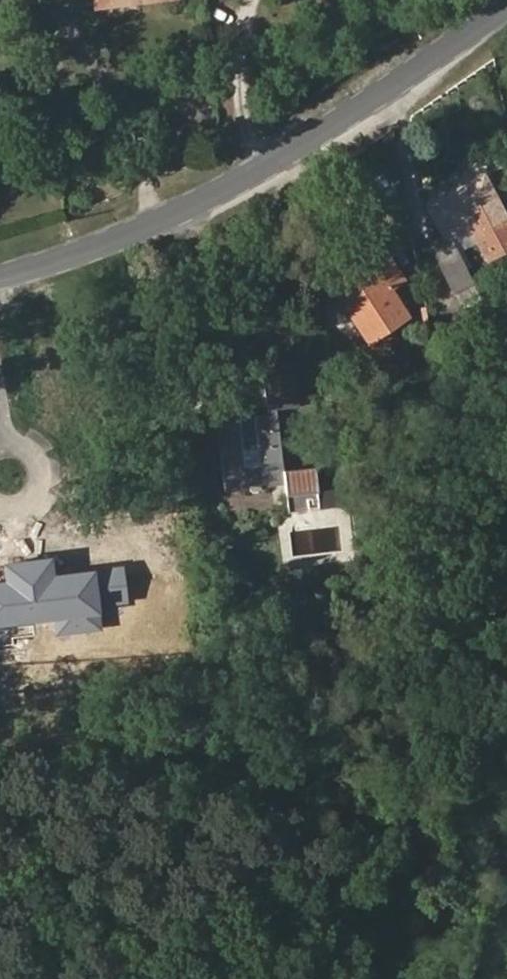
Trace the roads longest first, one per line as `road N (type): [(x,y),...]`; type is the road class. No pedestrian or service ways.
road 1 (secondary): [(506,4),(258,170),(113,241),(0,276)]

